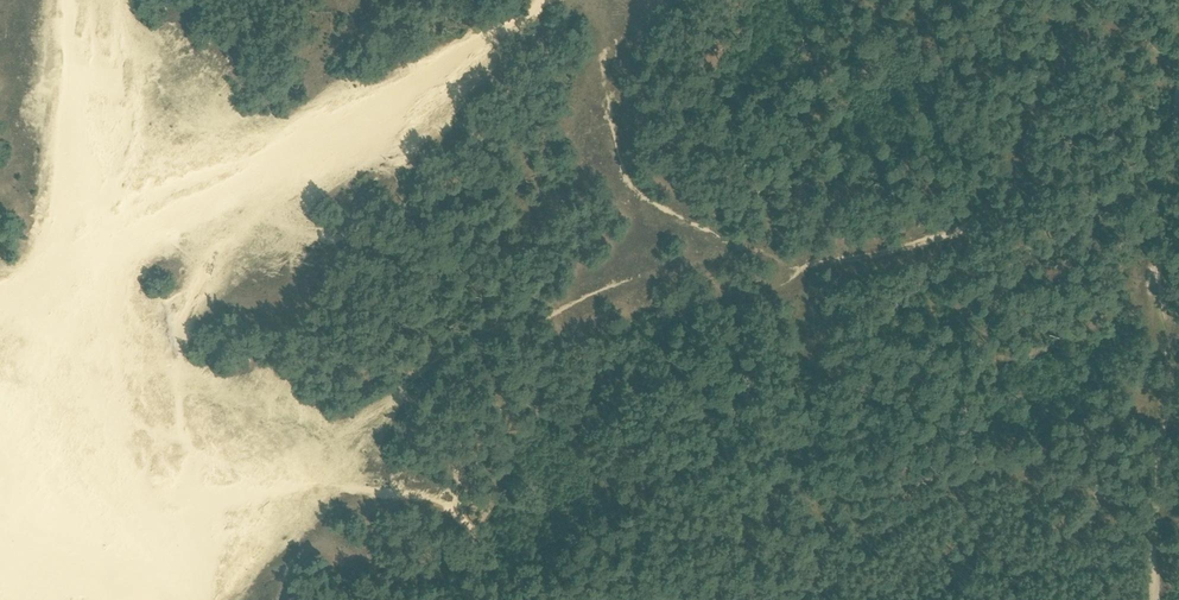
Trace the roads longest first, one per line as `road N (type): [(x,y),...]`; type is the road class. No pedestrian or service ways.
road 1 (track): [(1155,599),(1176,375),(1153,263),(1178,114)]
road 2 (track): [(0,353),(25,372),(193,591)]

